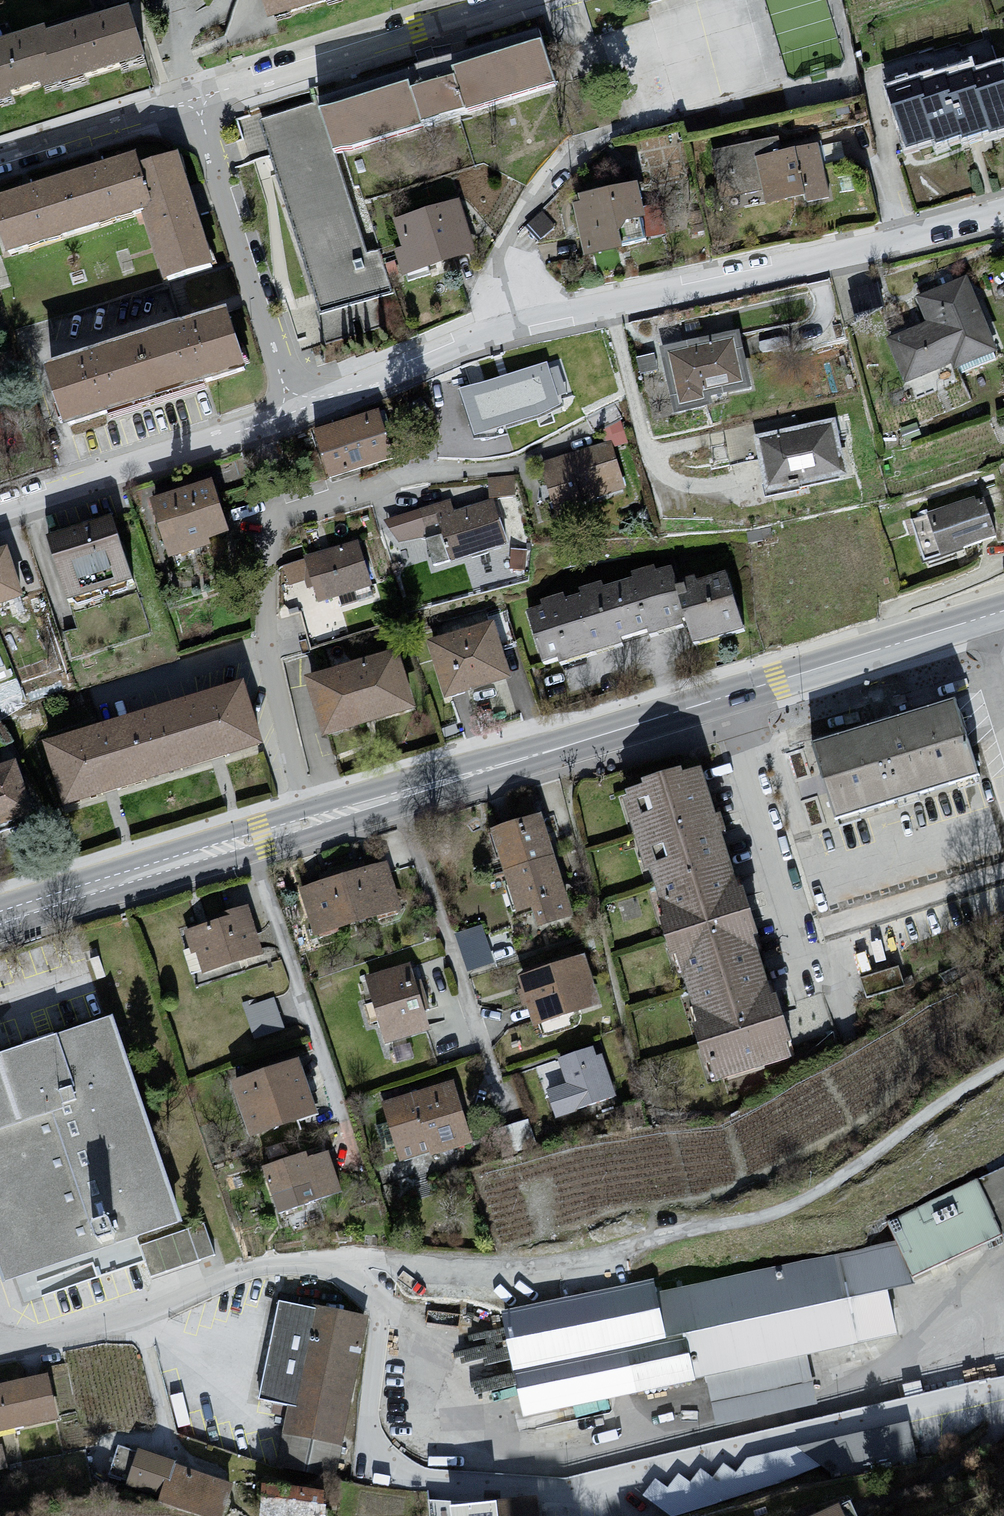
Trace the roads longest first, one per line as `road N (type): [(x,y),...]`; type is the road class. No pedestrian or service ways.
road 1 (residential): [(1003,1063),(841,1177),(767,1215),(553,1264),(360,1258),(275,1266),(122,1321),(0,1345)]
road 2 (residential): [(294,412),(499,330),(1003,215)]
road 3 (tertiary): [(1003,613),(318,820)]
road 4 (residential): [(505,472),(401,484),(277,524),(268,549),(266,647),(318,820)]
road 5 (tertiary): [(318,820),(0,918)]
road 6 (residential): [(196,99),(510,0)]
road 7 (residential): [(294,412),(196,99)]
road 8 (residential): [(0,511),(294,412)]
road 9 (residential): [(196,99),(0,158)]

